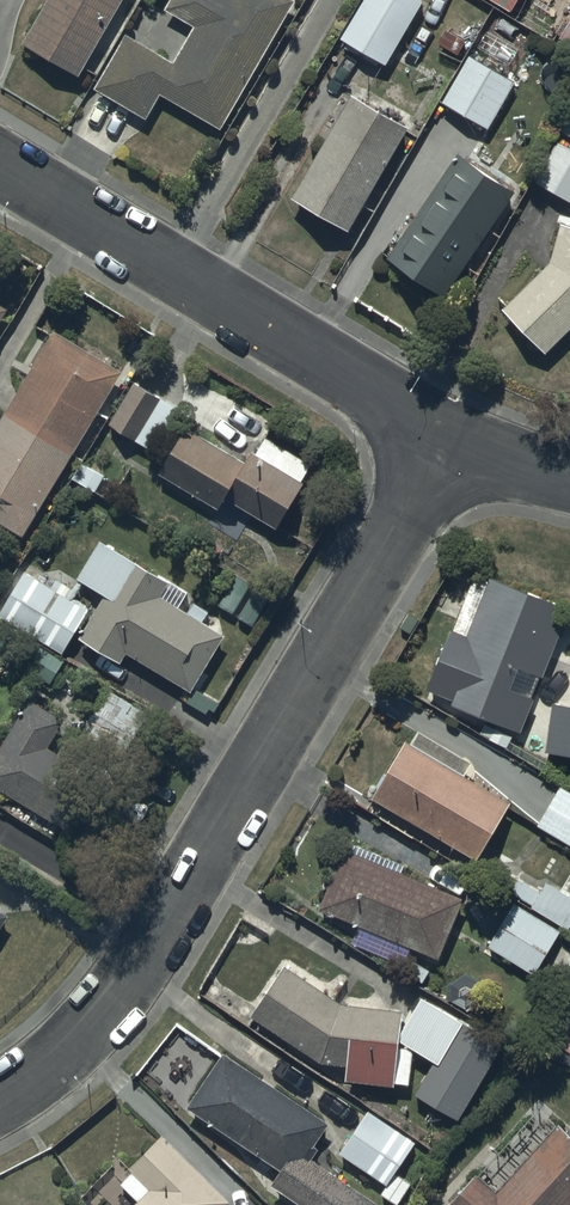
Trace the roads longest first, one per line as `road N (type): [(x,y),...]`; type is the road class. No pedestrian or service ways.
road 1 (residential): [(449,440),(244,796),(49,1079),(0,1109)]
road 2 (residential): [(0,166),(449,440)]
road 3 (residential): [(449,440),(569,480)]

